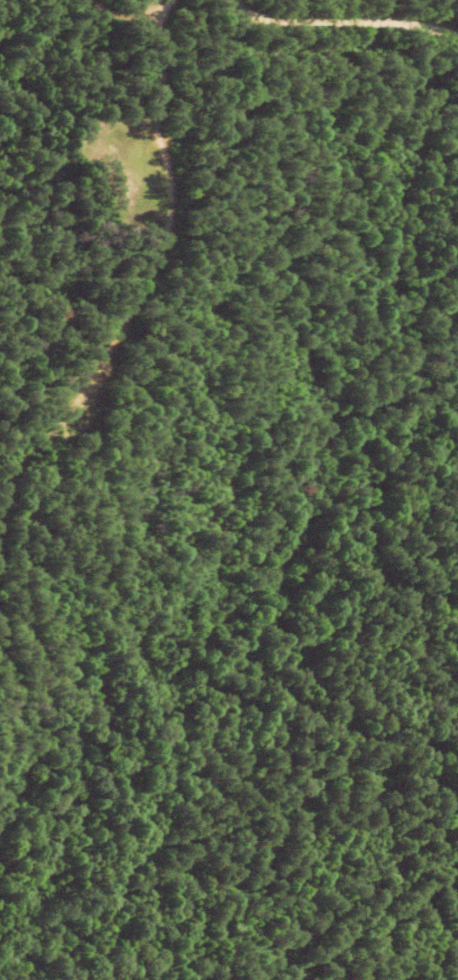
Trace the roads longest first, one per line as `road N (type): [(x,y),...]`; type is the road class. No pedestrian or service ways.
road 1 (residential): [(457,30),(288,0)]

